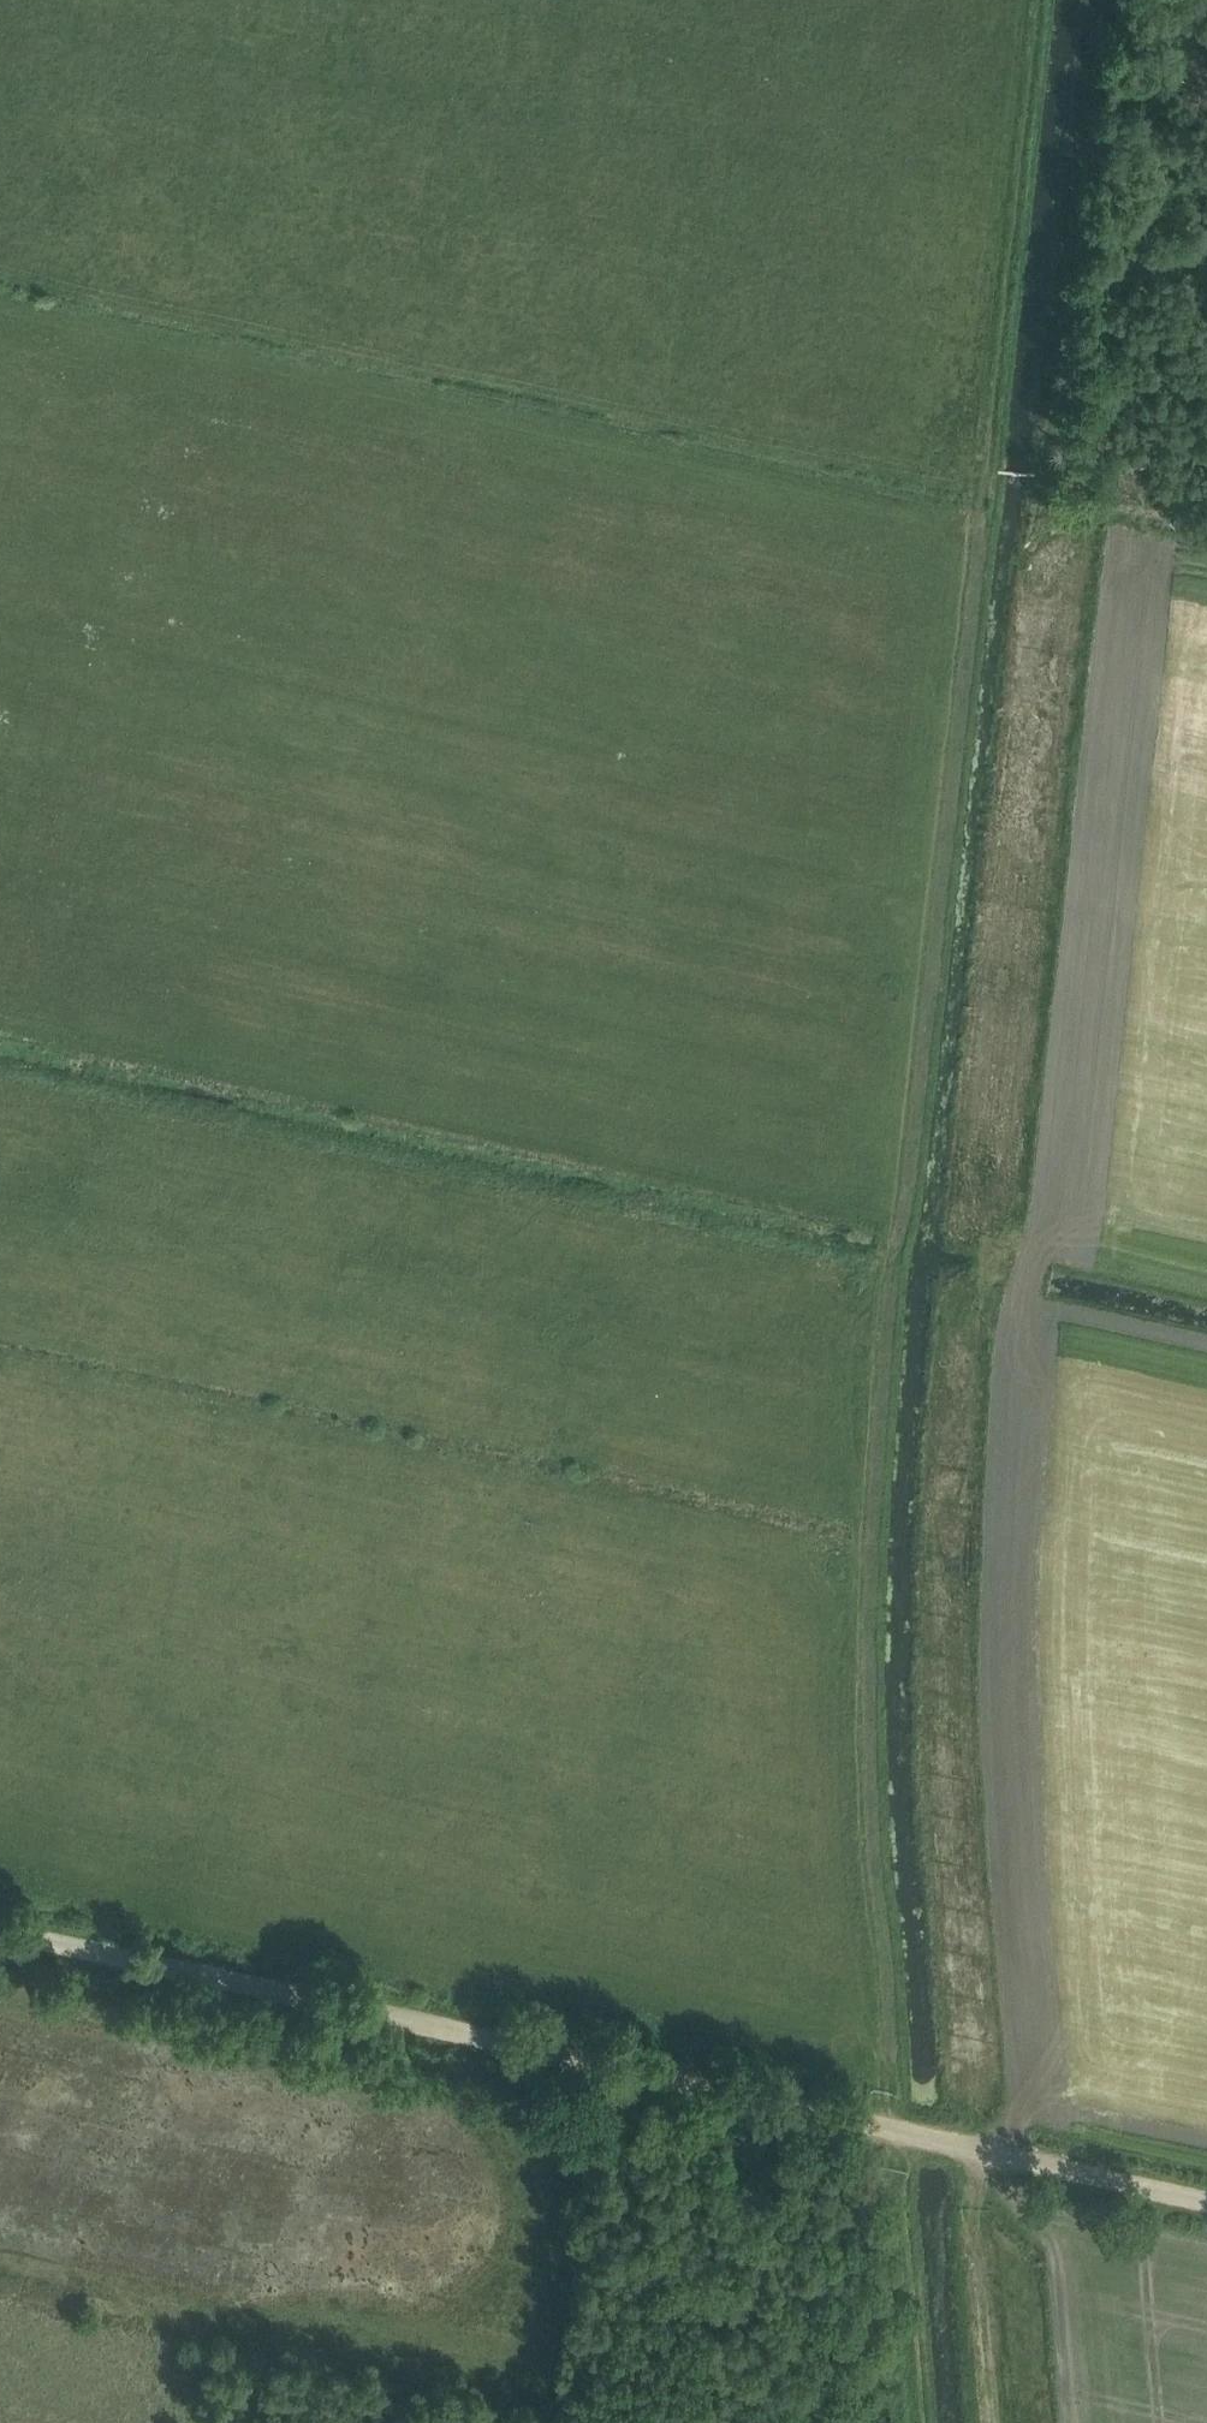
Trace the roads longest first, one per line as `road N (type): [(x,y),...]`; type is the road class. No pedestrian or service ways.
road 1 (track): [(0,1931),(904,2134)]
road 2 (track): [(904,2134),(1206,2202)]

